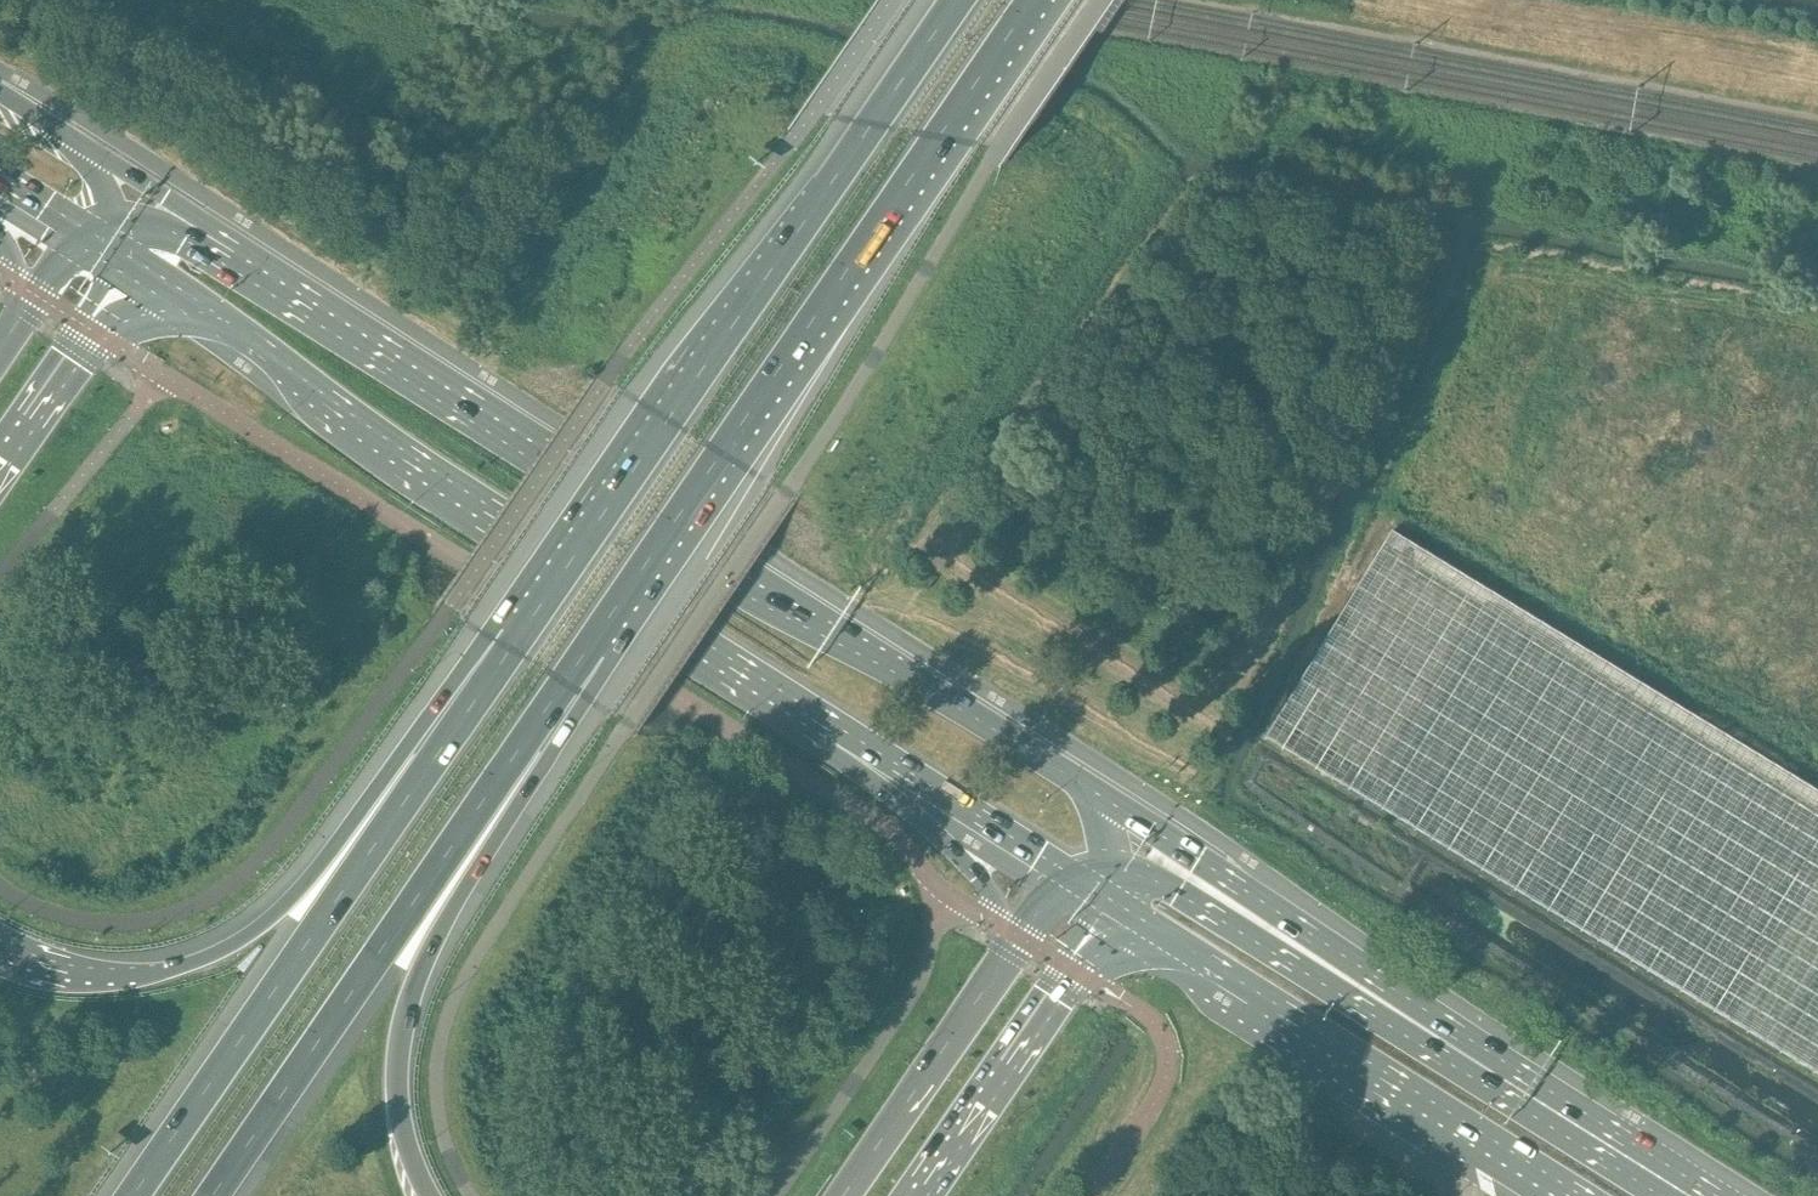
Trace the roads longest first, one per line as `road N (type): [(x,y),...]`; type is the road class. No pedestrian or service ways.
road 1 (secondary): [(1105,800),(161,217)]
road 2 (secondary): [(109,294),(459,512),(743,676),(891,776)]
road 3 (trunk): [(563,681),(1033,0)]
road 4 (trunk): [(958,0),(510,647)]
road 5 (trunk): [(510,647),(134,1195)]
road 6 (trunk): [(510,647),(286,905),(219,950),(148,967),(55,959),(0,937)]
road 7 (trunk): [(214,1195),(563,681)]
road 8 (trunk): [(431,1195),(402,1126),(404,1017),(427,954),(563,681)]
road 9 (secondary): [(1100,913),(1553,1195)]
road 10 (secondary): [(1713,1195),(1360,989)]
road 11 (trunk): [(914,1195),(999,1079),(1100,913)]
road 12 (secondary): [(1360,989),(1199,859),(1105,800)]
road 13 (trunk): [(1002,965),(835,1195)]
road 14 (secondary): [(1360,989),(1179,892),(1111,867)]
road 15 (secondary): [(891,776),(978,877),(1000,926),(1002,965)]
road 16 (secondary): [(891,776),(1059,886)]
road 17 (trunk): [(0,459),(109,294)]

